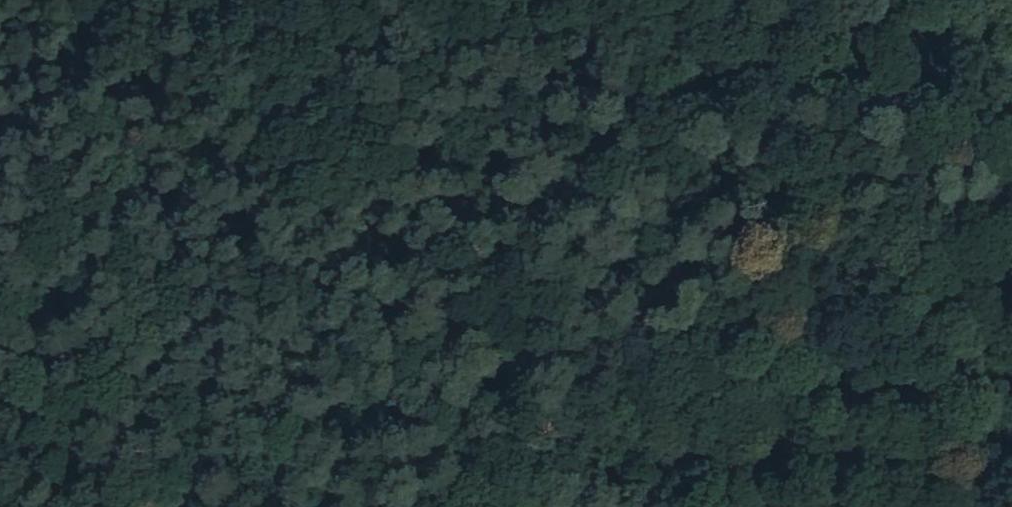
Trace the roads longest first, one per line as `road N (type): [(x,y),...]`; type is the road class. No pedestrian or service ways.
road 1 (track): [(931,0),(1011,131)]

